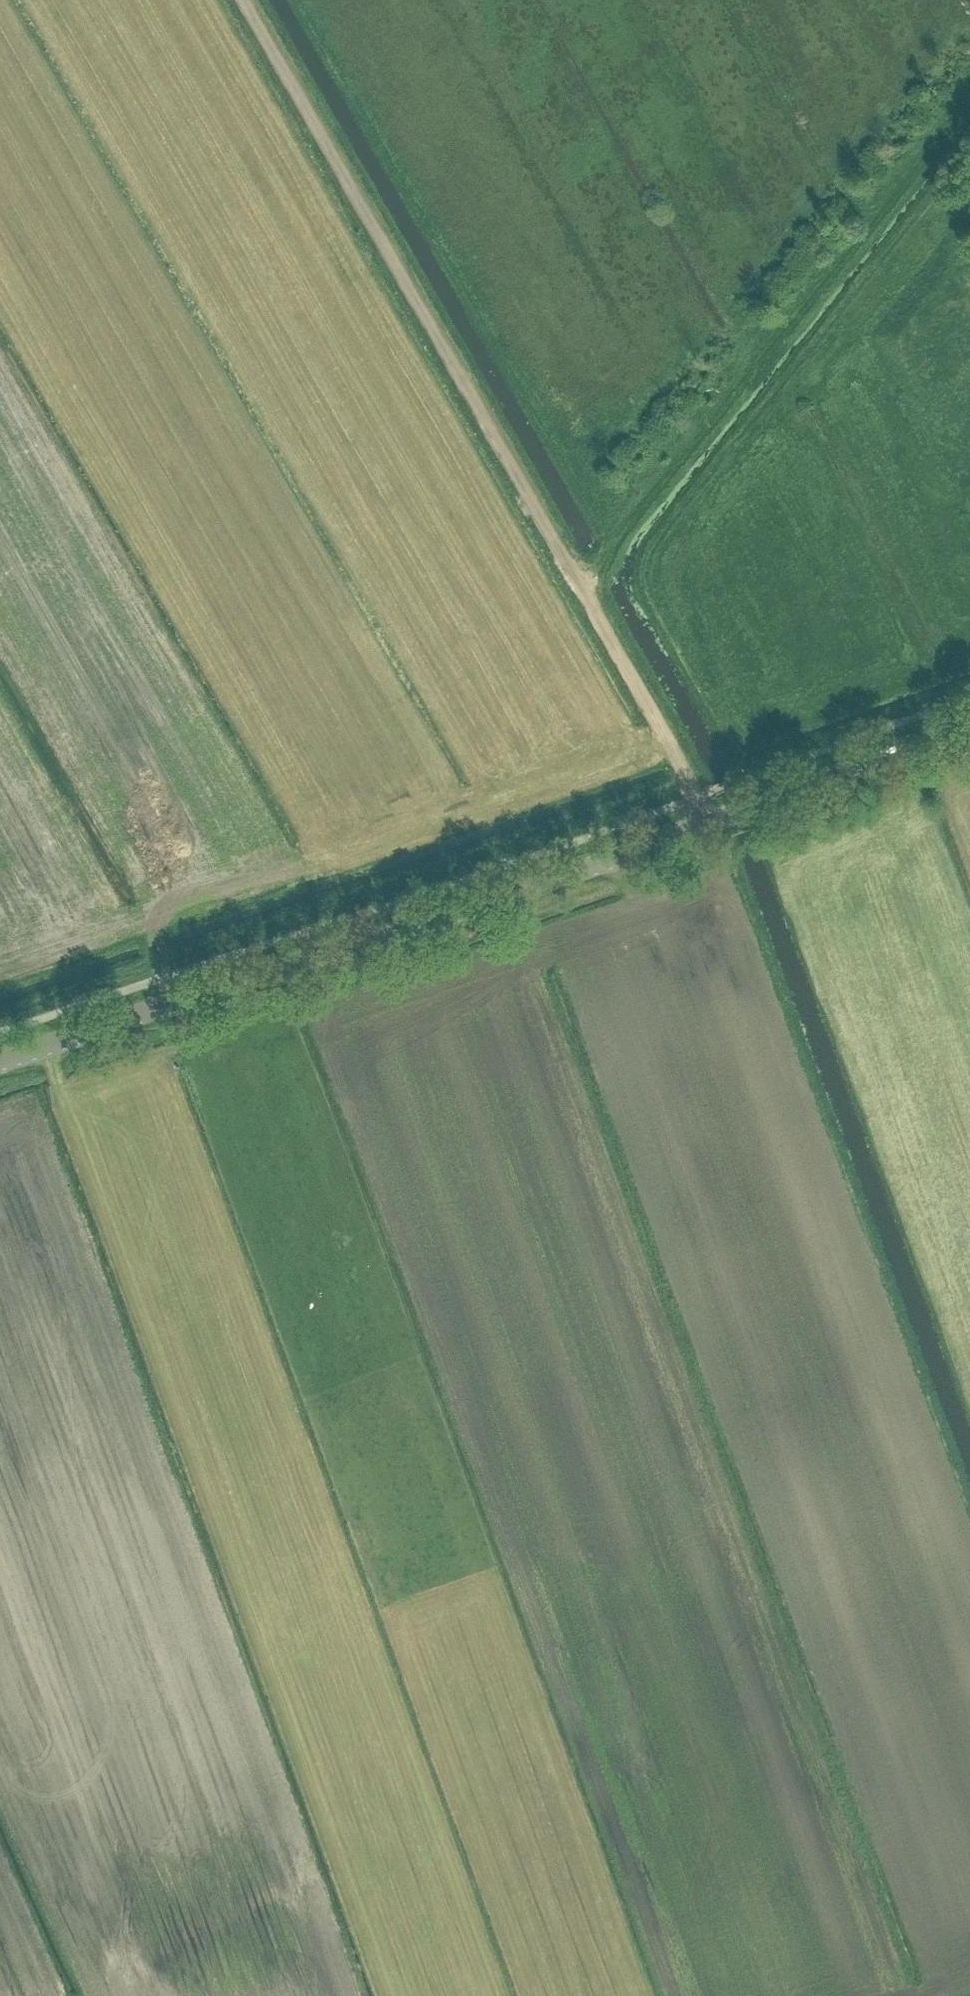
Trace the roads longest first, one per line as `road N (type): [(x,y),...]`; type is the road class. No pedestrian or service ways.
road 1 (tertiary): [(0,1063),(969,728)]
road 2 (track): [(696,796),(471,379),(250,0)]
road 3 (track): [(584,586),(969,111)]

